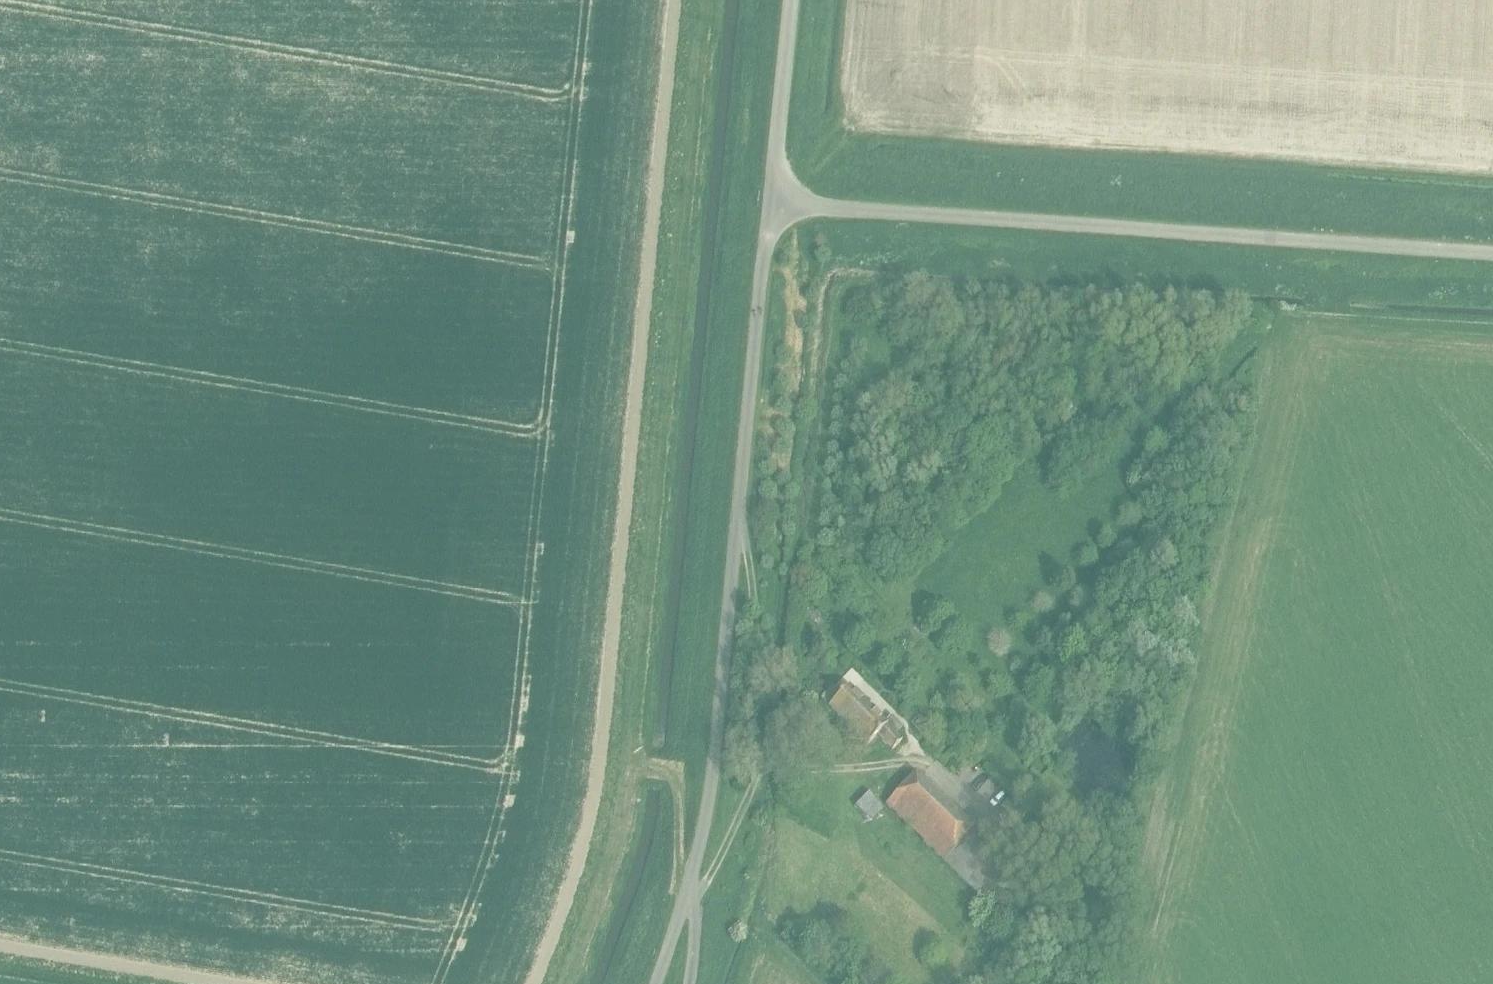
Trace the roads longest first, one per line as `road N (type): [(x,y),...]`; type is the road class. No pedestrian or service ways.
road 1 (unclassified): [(770,201),(1492,255)]
road 2 (unclassified): [(687,883),(720,709),(770,201)]
road 3 (unclassified): [(770,201),(790,0)]

